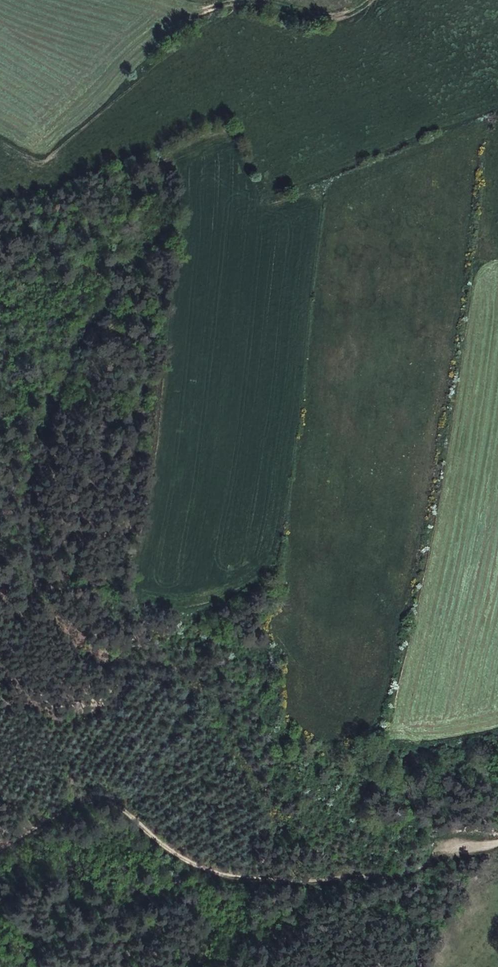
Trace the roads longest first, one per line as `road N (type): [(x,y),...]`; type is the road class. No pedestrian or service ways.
road 1 (track): [(0,846),(70,808),(112,799),(193,861),(250,881),(338,879),(497,839)]

